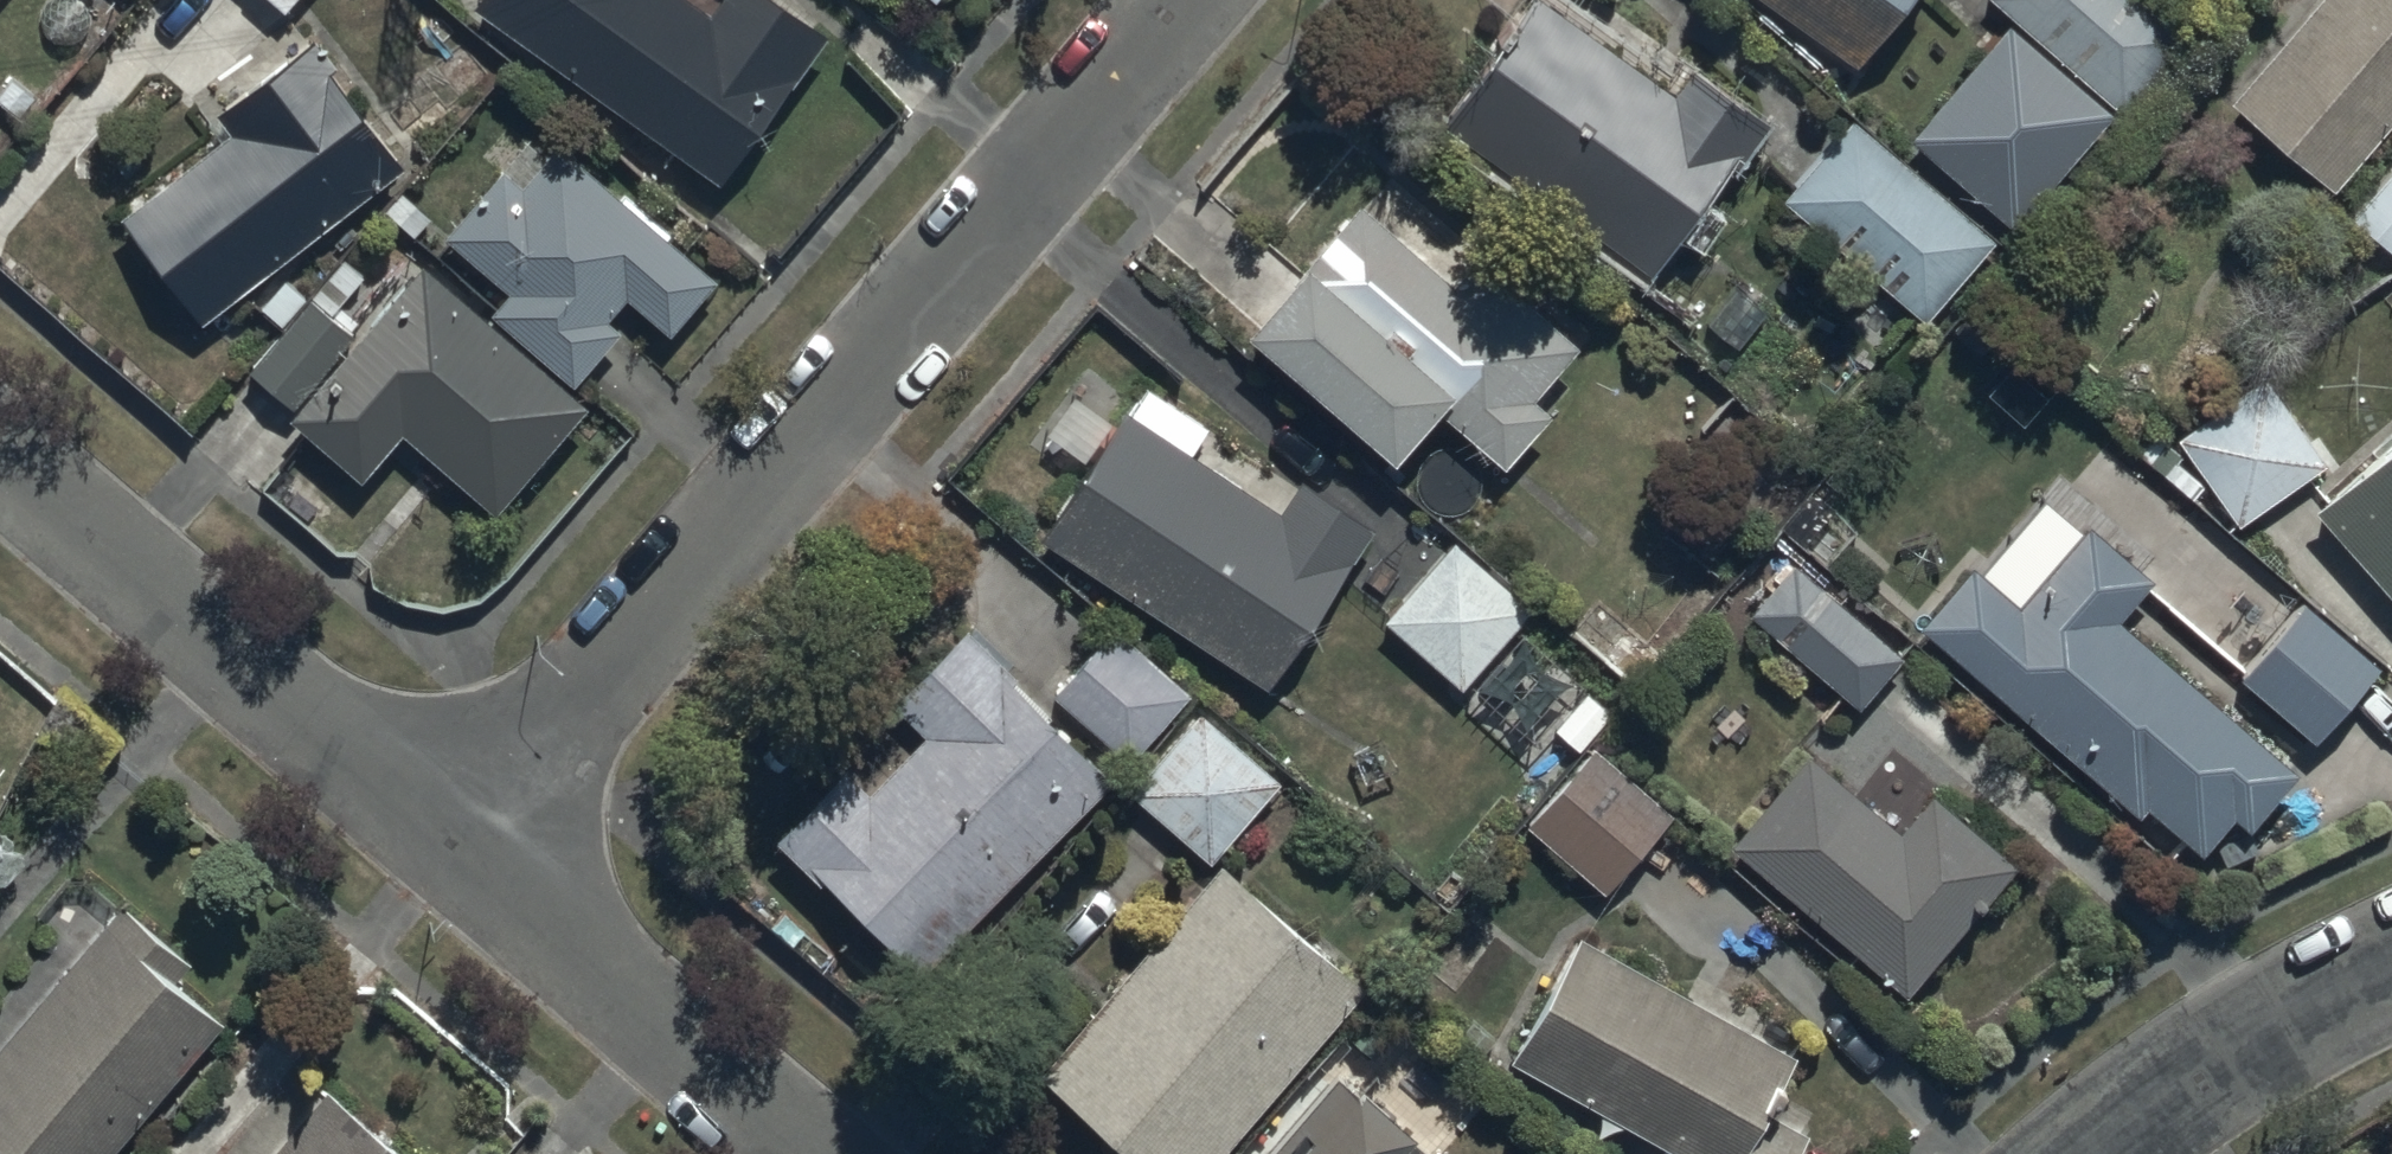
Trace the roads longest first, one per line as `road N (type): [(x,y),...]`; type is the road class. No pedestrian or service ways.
road 1 (residential): [(461,832),(1187,0)]
road 2 (residential): [(0,449),(461,832)]
road 3 (residential): [(461,832),(819,1153)]
road 4 (residential): [(2127,1153),(2214,1074),(2391,962)]

